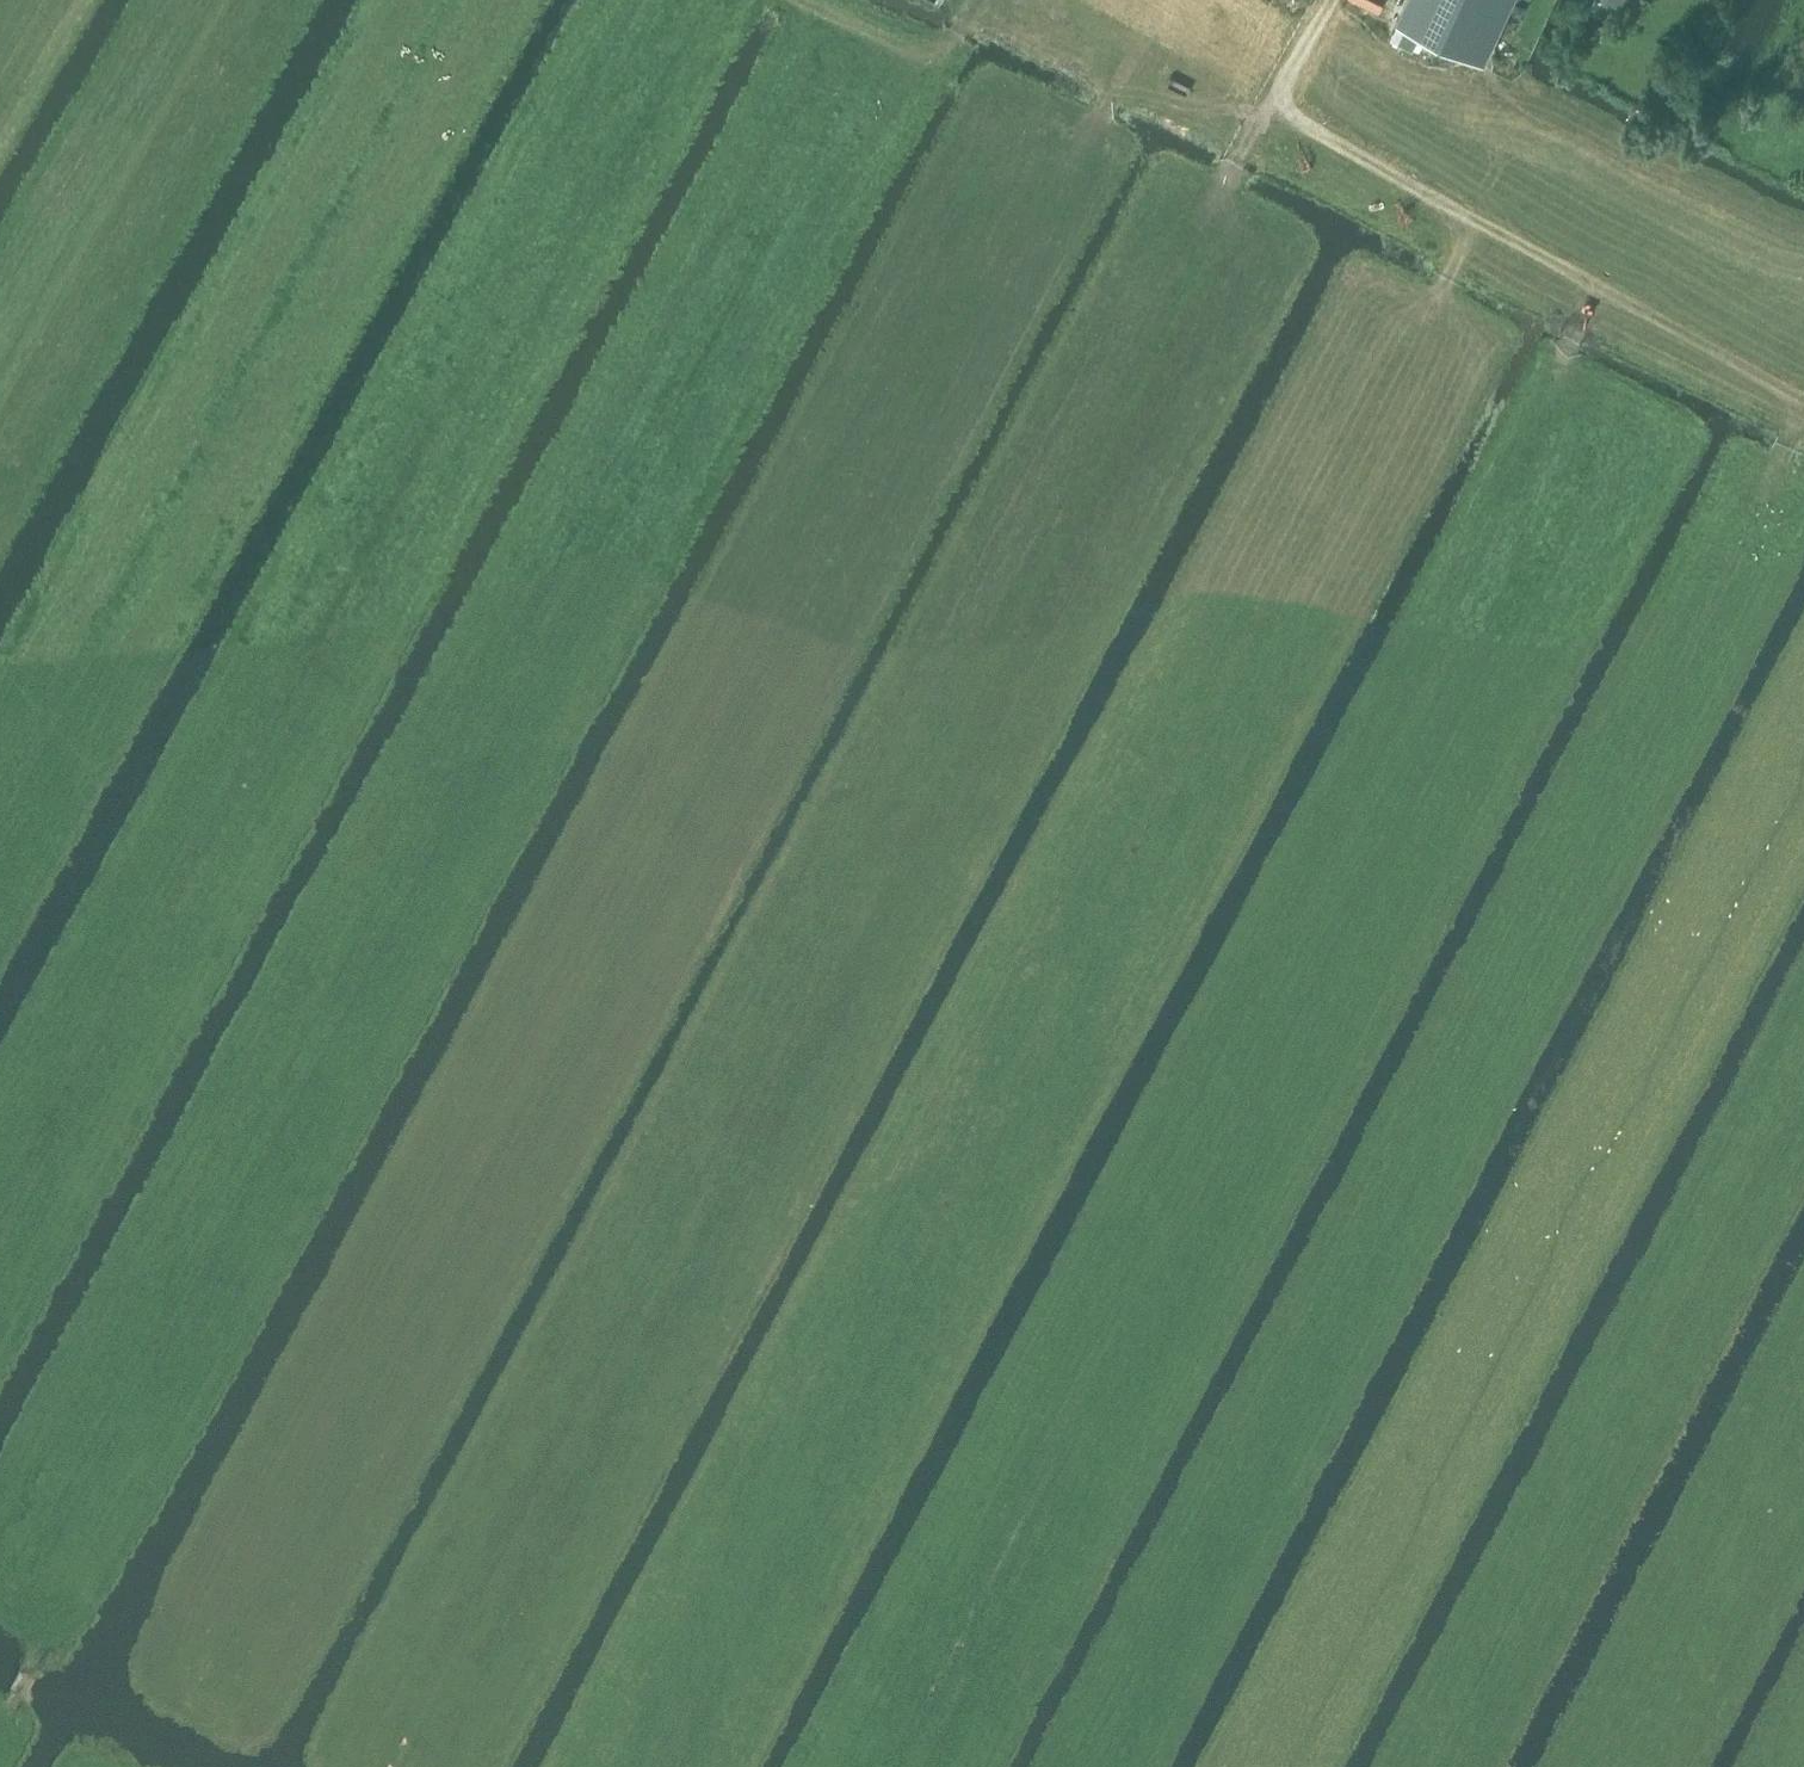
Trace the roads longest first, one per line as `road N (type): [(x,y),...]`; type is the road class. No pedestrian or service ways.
road 1 (track): [(208,1347),(0,1727)]
road 2 (track): [(1671,251),(1803,320)]

